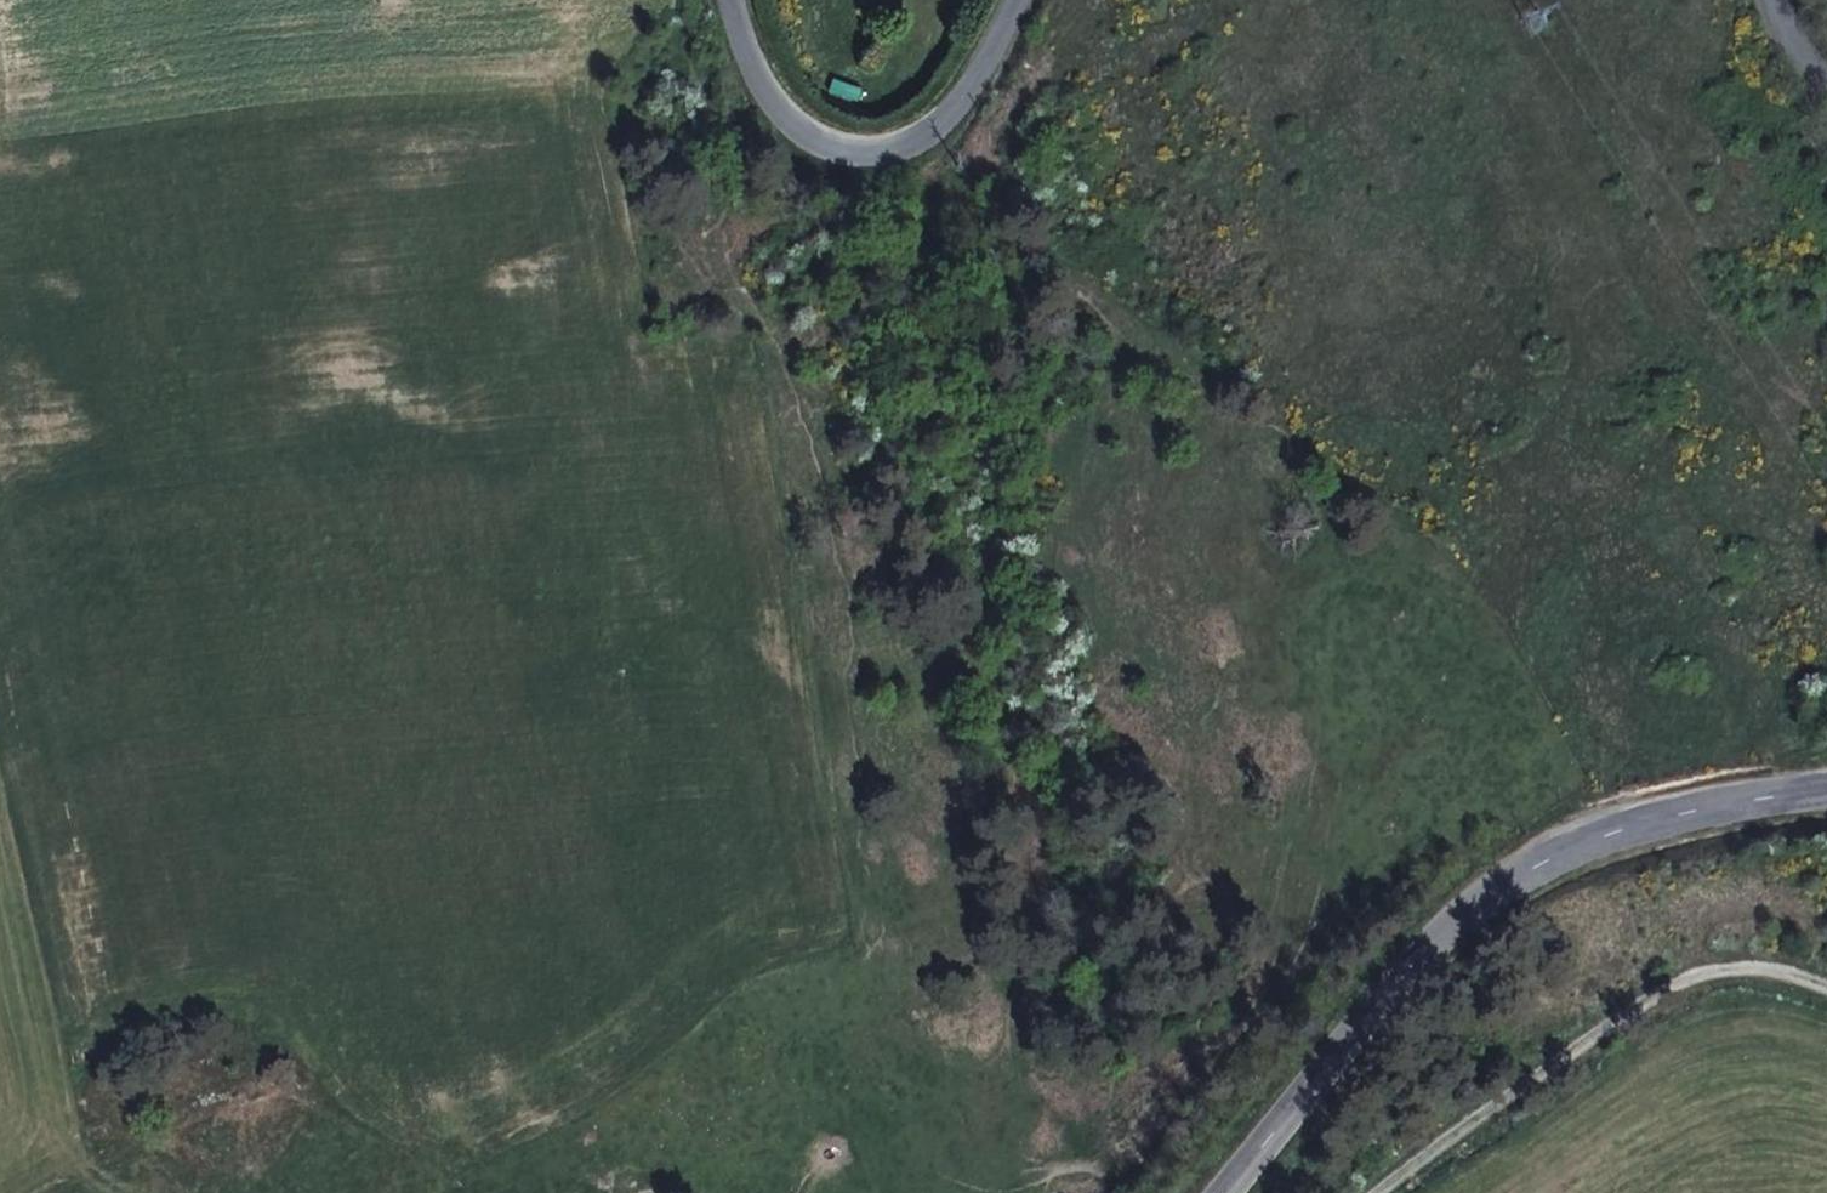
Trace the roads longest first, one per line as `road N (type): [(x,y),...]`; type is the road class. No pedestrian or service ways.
road 1 (tertiary): [(1223,1192),(1413,957),(1583,840),(1750,785),(1826,773)]
road 2 (residential): [(1016,0),(955,97),(900,139),(834,142),(795,112),(746,0)]

